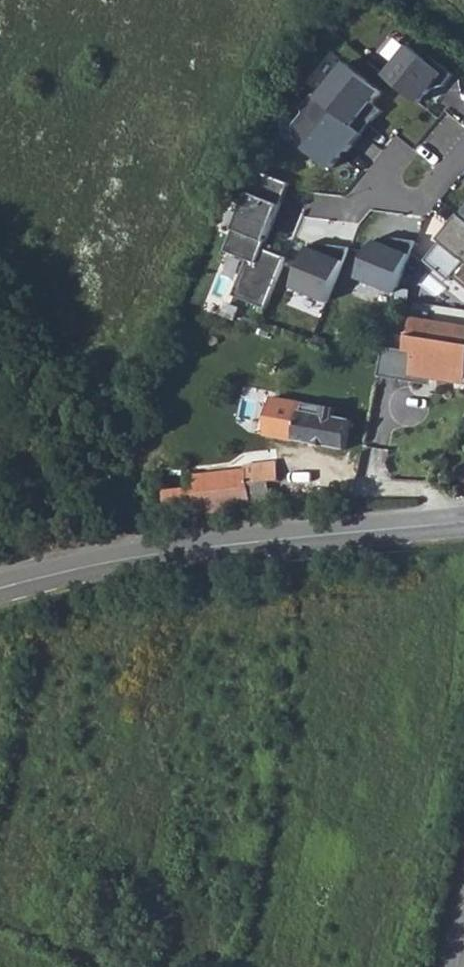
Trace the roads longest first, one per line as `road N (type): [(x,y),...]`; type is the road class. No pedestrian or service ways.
road 1 (tertiary): [(463,522),(117,558),(0,585)]

